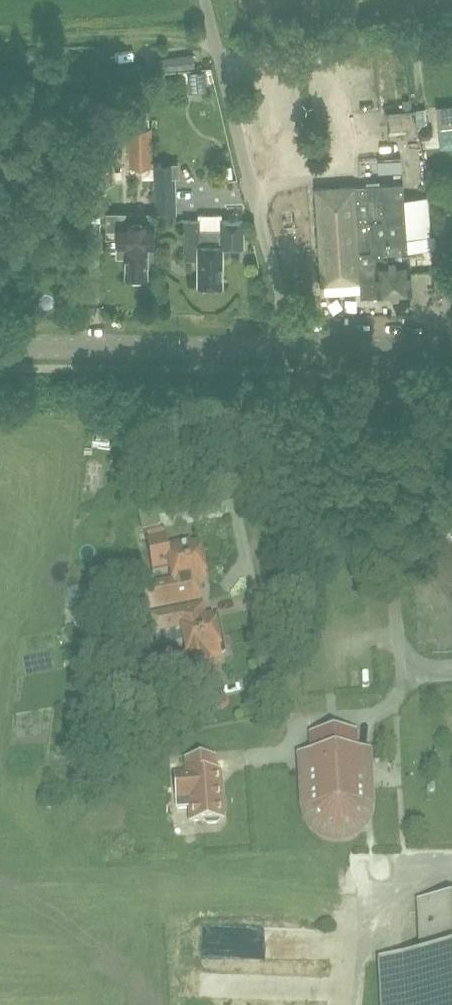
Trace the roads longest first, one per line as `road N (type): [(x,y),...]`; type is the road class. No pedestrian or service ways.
road 1 (unclassified): [(296,351),(205,0)]
road 2 (tertiary): [(296,351),(0,349)]
road 3 (tertiary): [(451,346),(296,351)]

